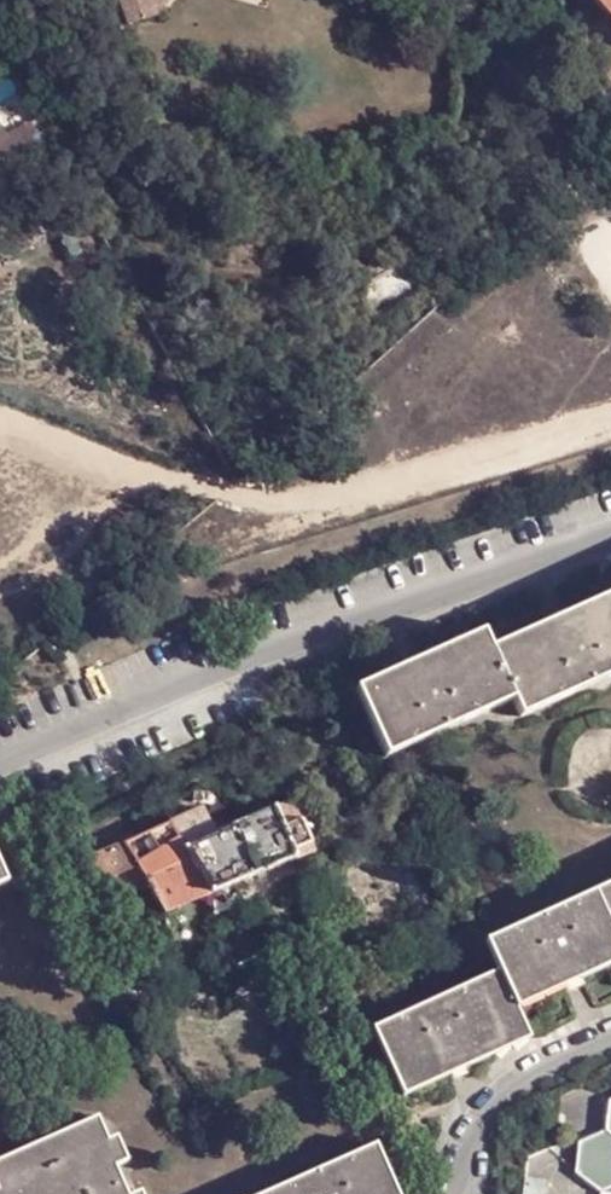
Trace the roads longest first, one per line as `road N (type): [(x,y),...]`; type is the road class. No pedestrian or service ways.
road 1 (track): [(0,411),(143,478),(246,502),(323,505),(610,427)]

